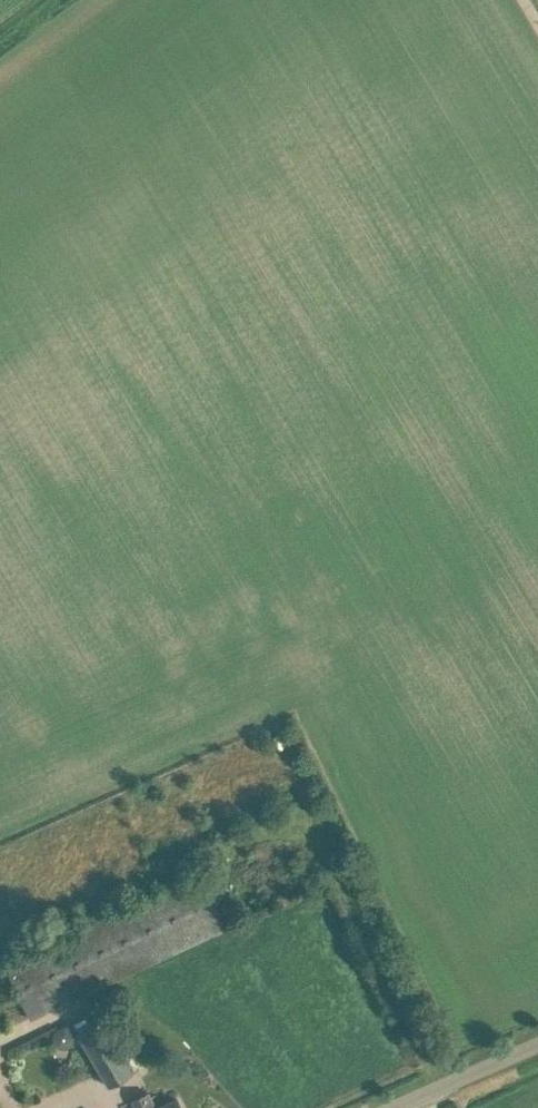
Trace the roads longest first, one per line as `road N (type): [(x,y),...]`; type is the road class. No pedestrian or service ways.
road 1 (unclassified): [(386,1107),(537,1041)]
road 2 (track): [(0,72),(98,0)]

